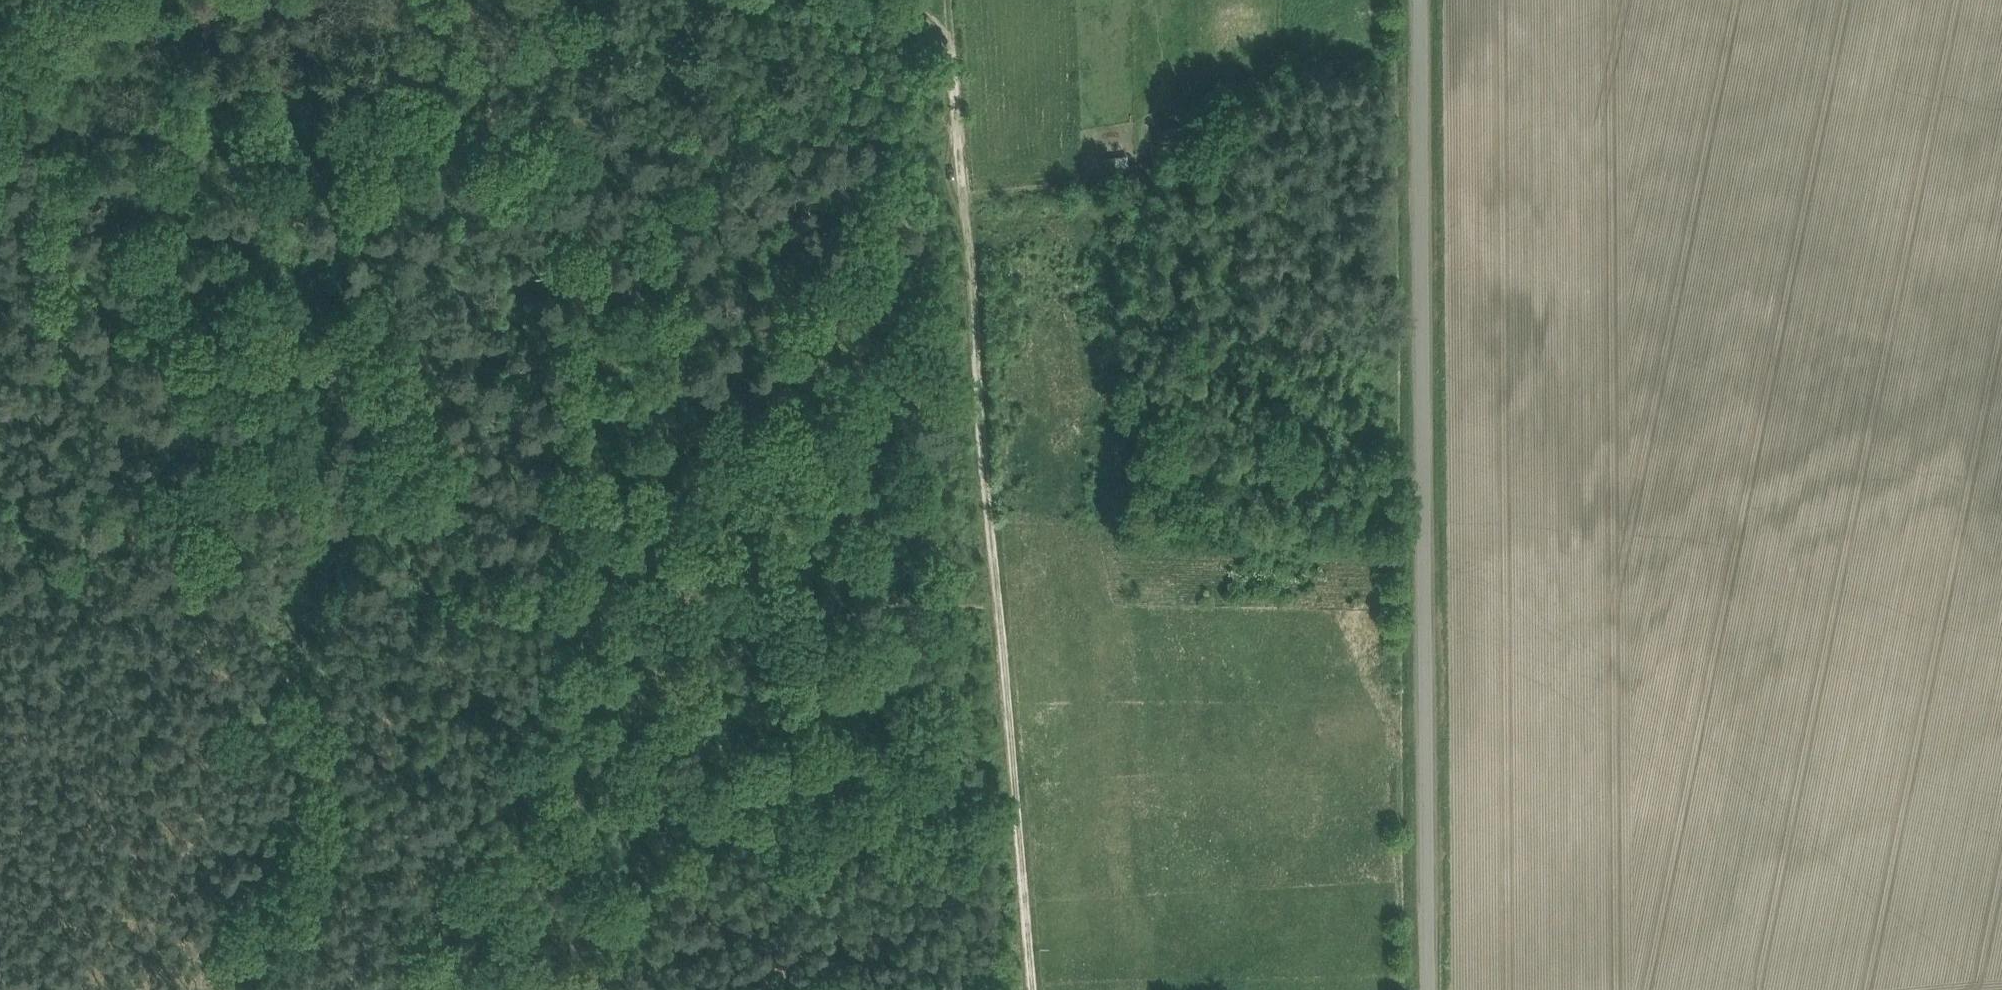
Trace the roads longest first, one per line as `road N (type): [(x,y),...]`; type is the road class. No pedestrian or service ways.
road 1 (unclassified): [(1433,989),(1426,0)]
road 2 (track): [(1004,598),(946,0)]
road 3 (track): [(1034,989),(1004,598)]

